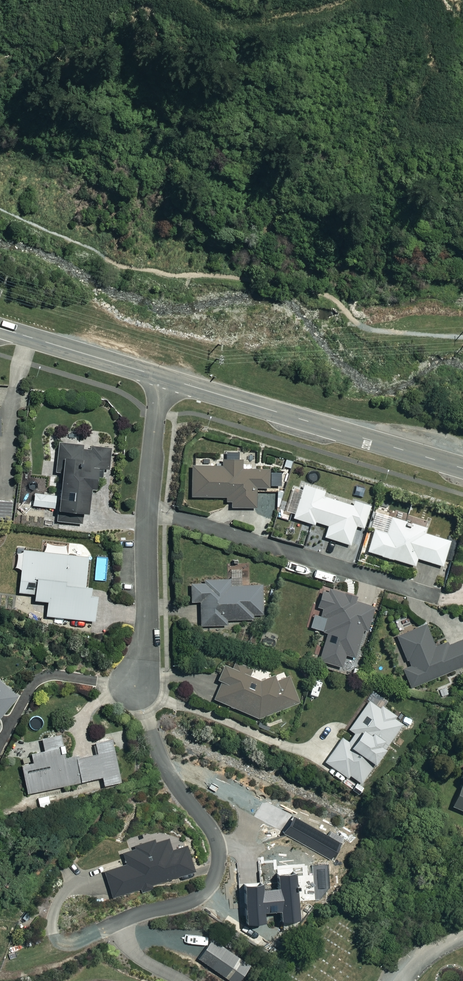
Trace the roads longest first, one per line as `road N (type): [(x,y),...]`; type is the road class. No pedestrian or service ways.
road 1 (residential): [(134,690),(146,633),(146,510),(164,378)]
road 2 (tertiary): [(164,378),(462,469)]
road 3 (tertiary): [(0,328),(164,378)]

